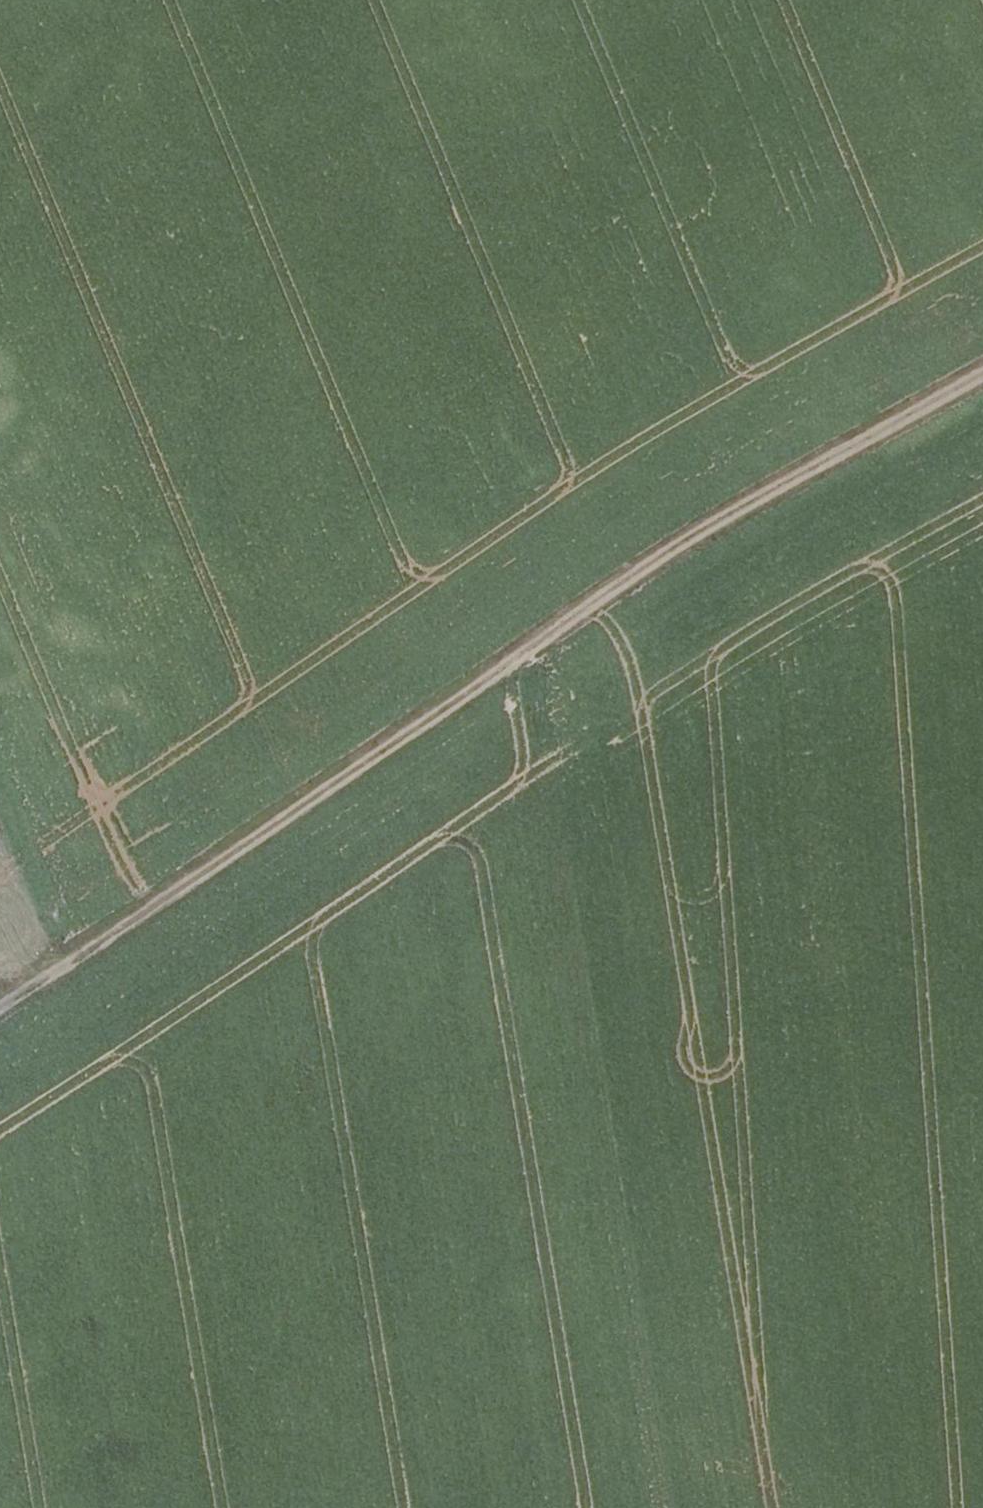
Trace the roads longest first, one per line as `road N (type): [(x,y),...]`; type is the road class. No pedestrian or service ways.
road 1 (primary): [(335,0),(353,539),(450,1507)]
road 2 (track): [(982,365),(692,530),(0,997)]

